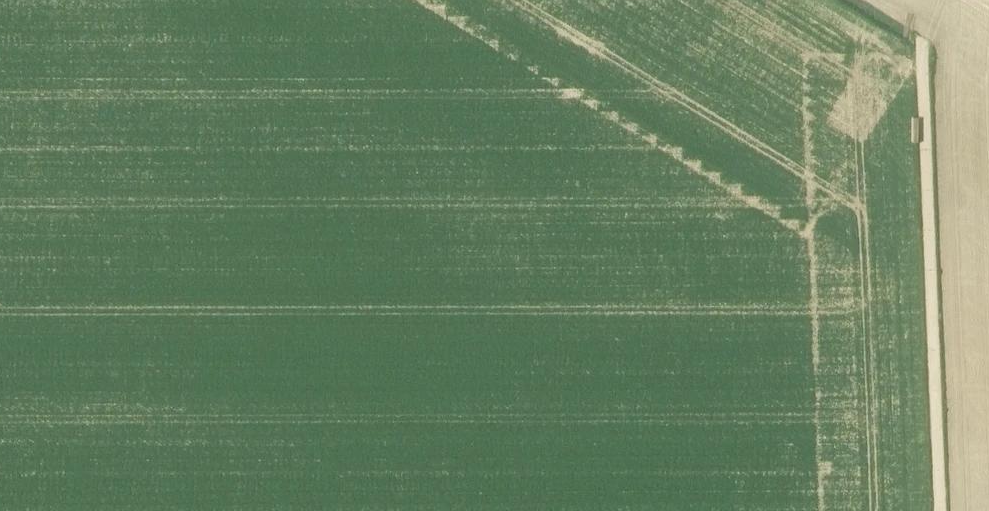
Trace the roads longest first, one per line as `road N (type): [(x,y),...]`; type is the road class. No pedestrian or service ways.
road 1 (track): [(922,39),(941,510)]

